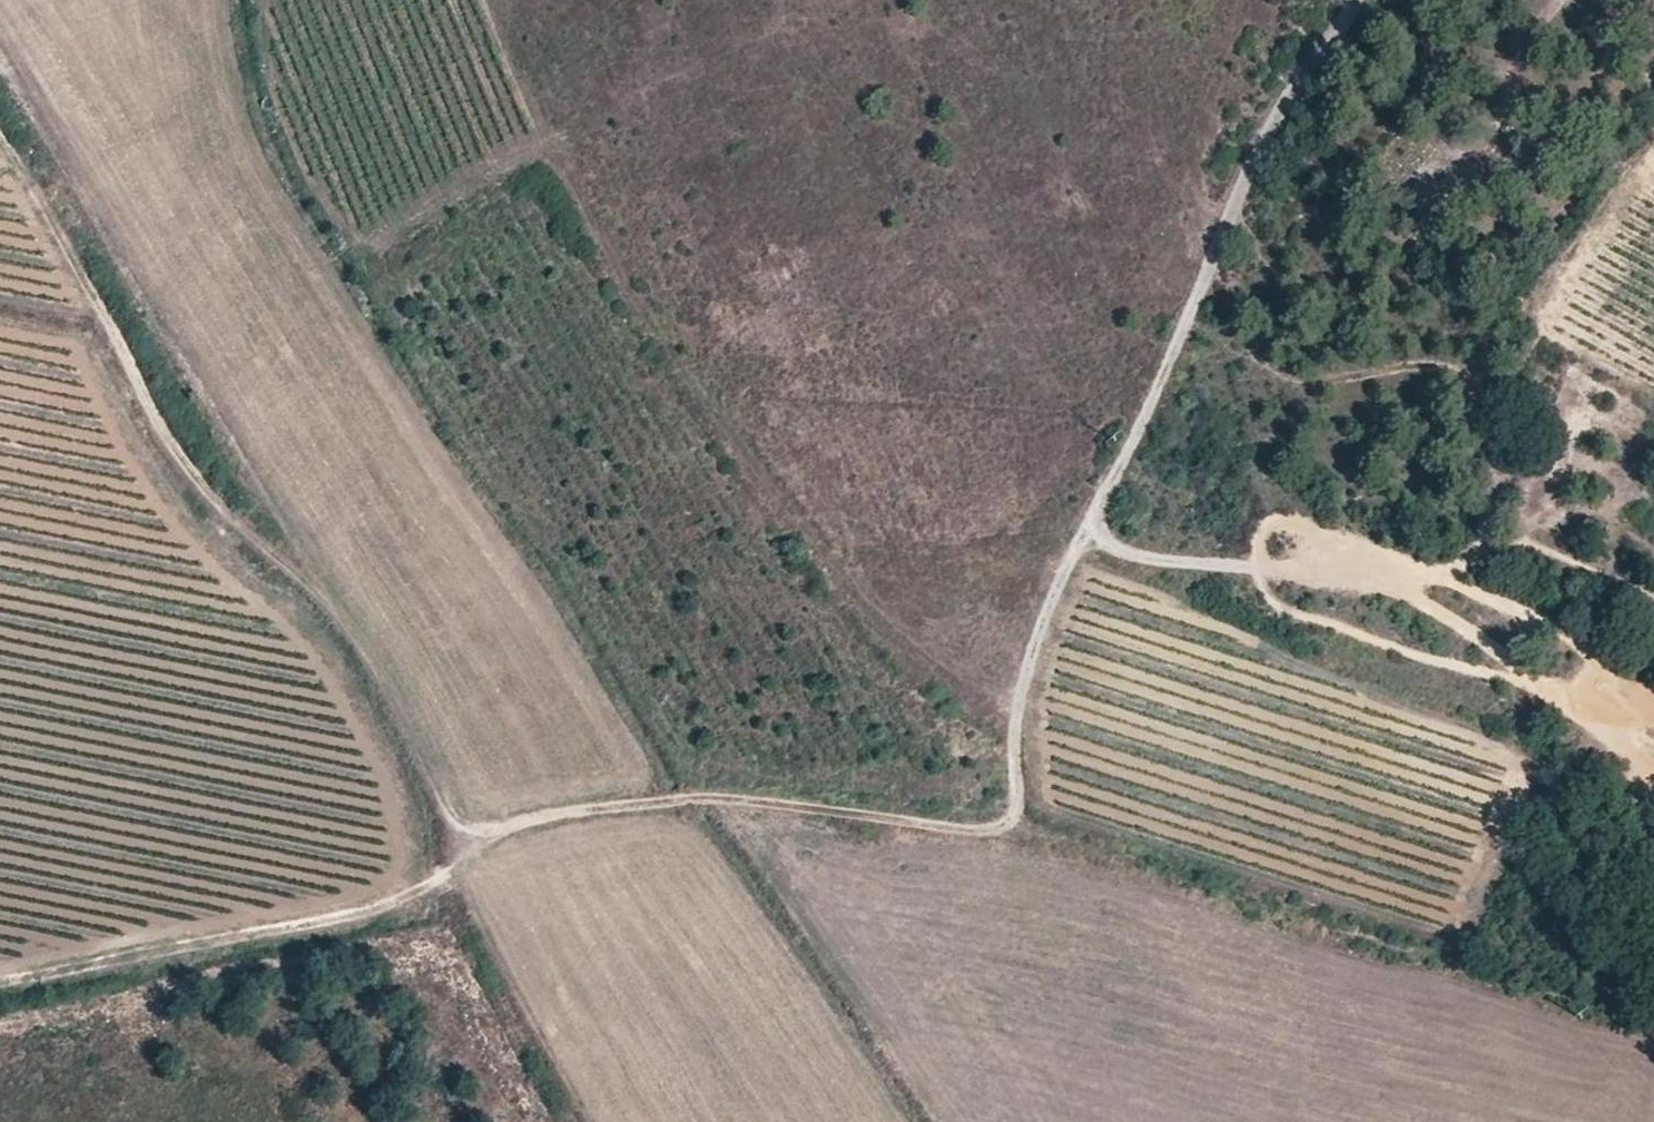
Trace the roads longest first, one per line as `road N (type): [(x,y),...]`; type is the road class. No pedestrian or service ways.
road 1 (track): [(1357,0),(1245,177),(1062,576),(1018,706),(1013,824)]
road 2 (track): [(0,116),(163,416),(208,479),(343,615),(479,827)]

